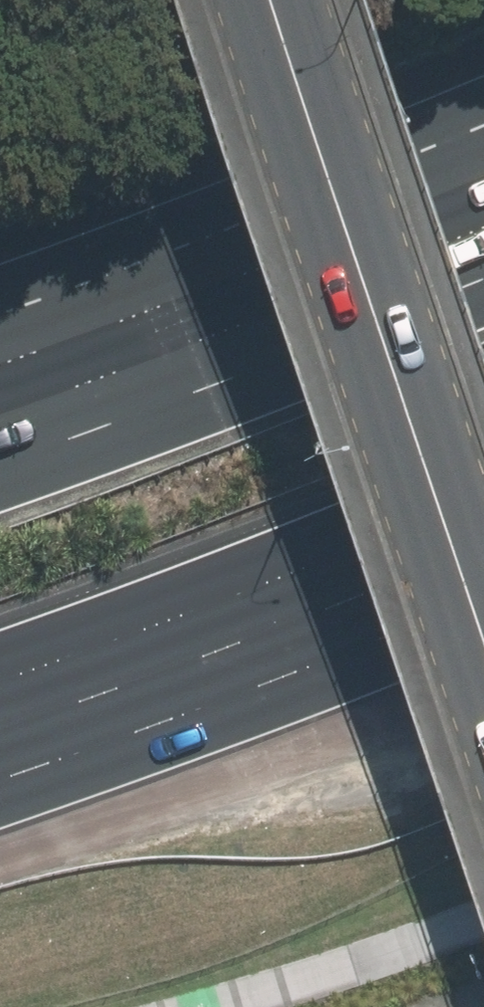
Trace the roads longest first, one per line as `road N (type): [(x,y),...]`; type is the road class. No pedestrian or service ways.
road 1 (primary): [(483,639),(272,0)]
road 2 (motorway): [(0,416),(483,225)]
road 3 (motorway): [(483,498),(0,680)]

